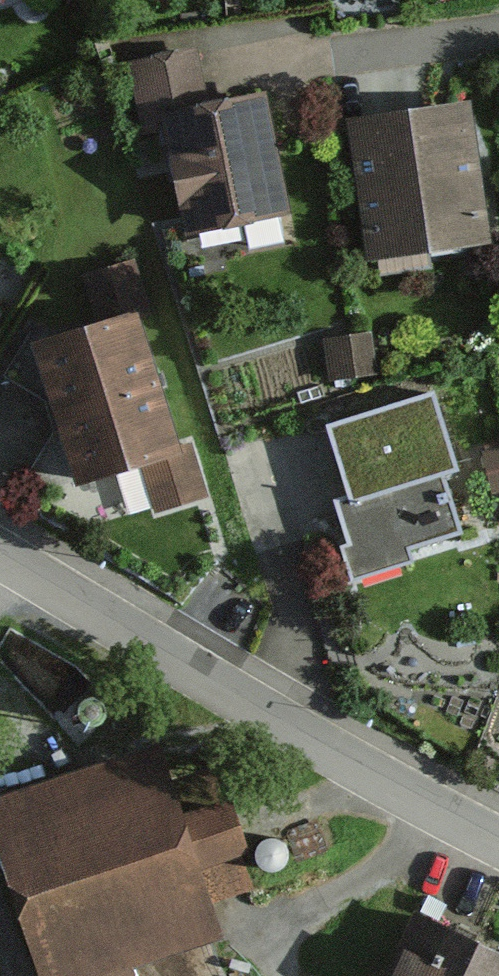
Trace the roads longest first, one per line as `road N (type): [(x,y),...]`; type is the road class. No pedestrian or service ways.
road 1 (residential): [(0,549),(498,840)]

